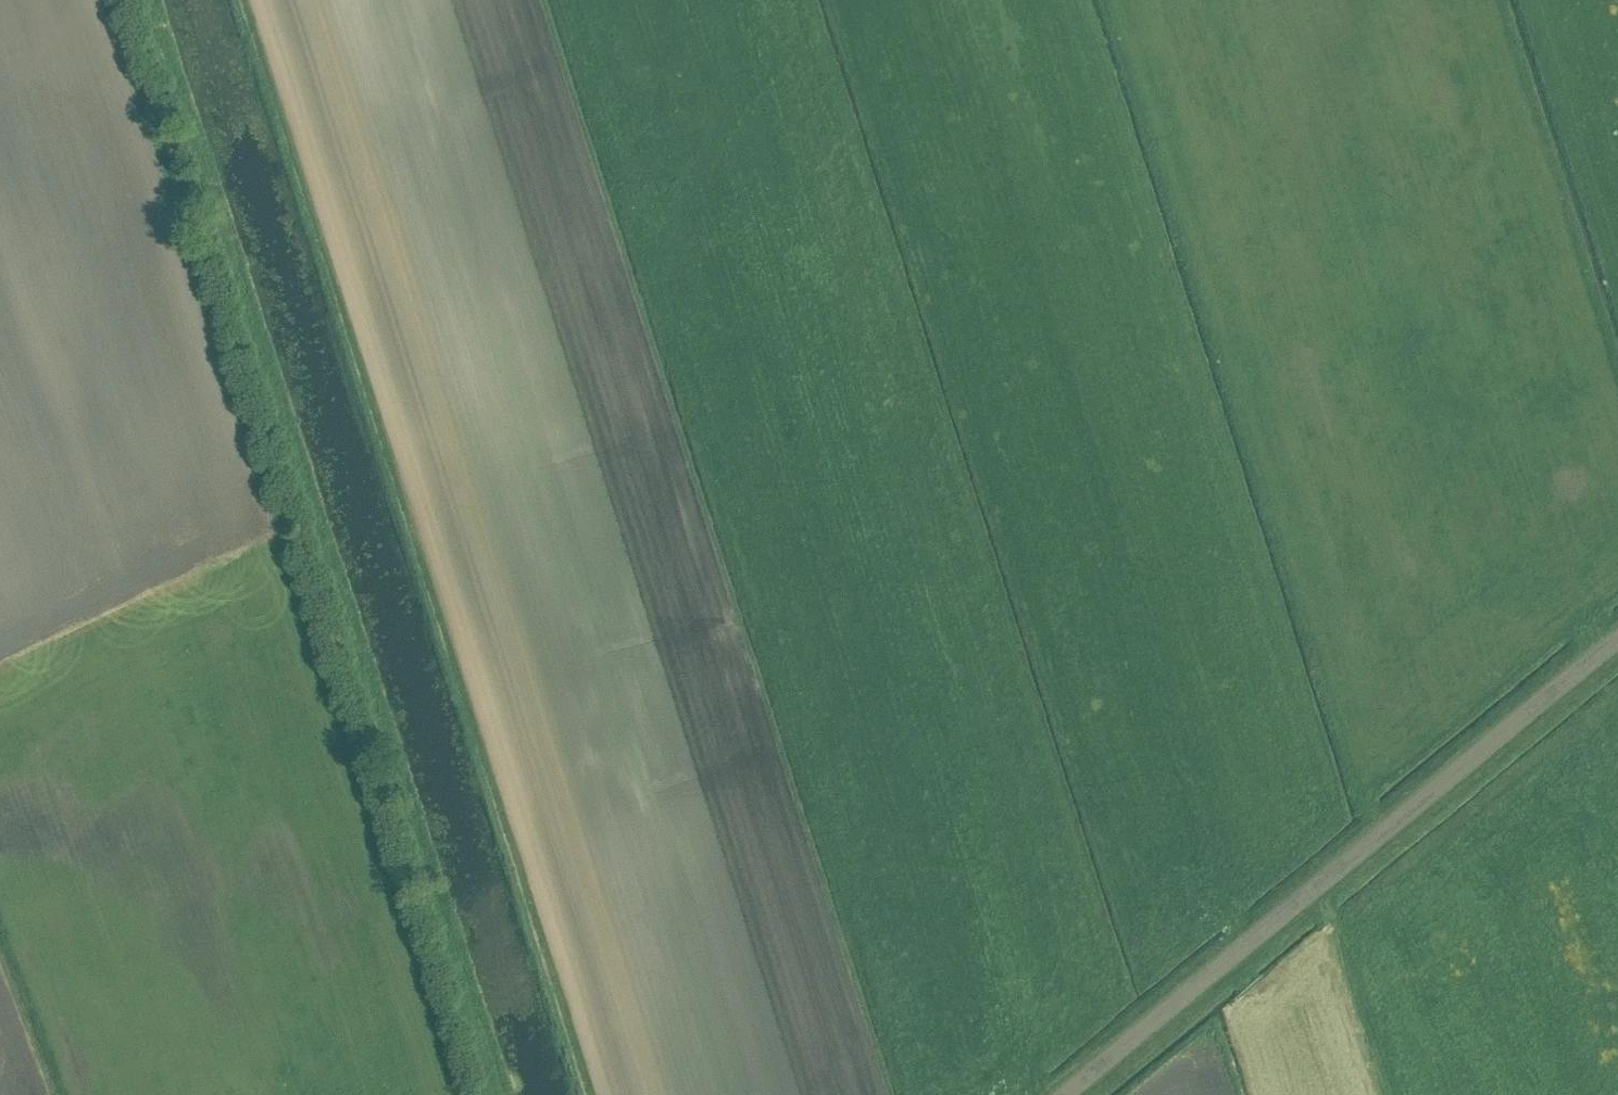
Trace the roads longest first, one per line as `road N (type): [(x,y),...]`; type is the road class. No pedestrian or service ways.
road 1 (unclassified): [(1065,1094),(1617,638)]

